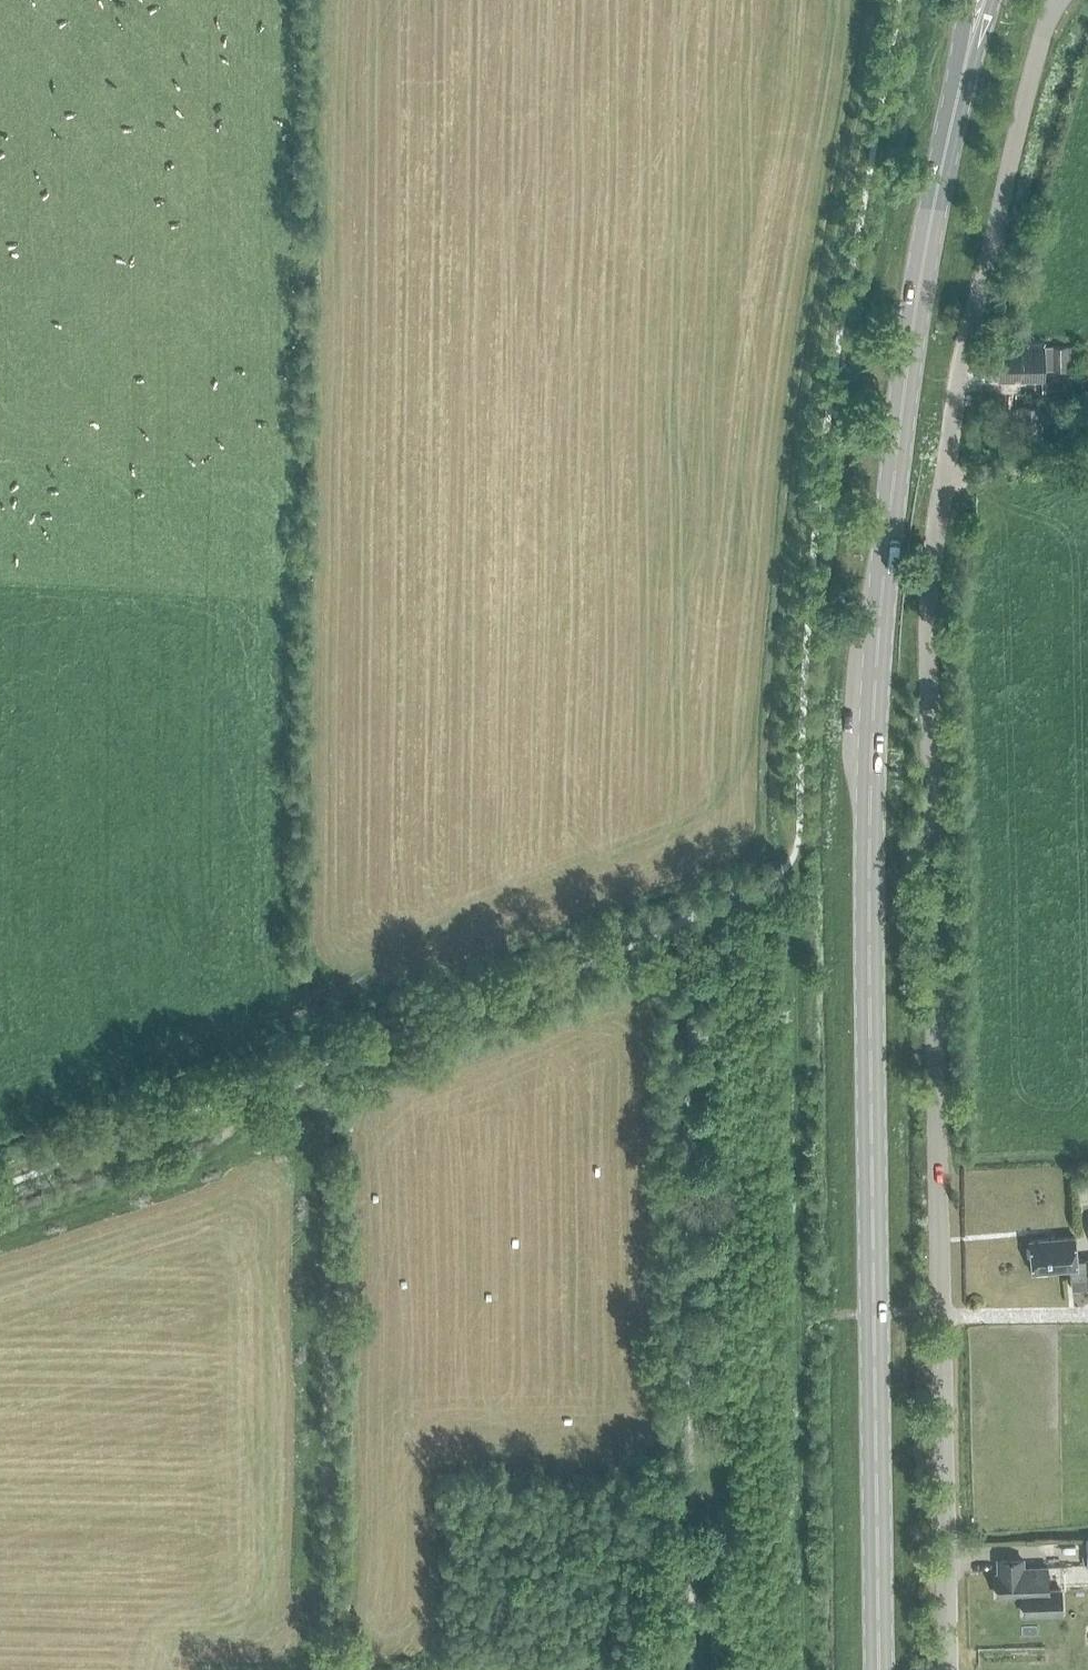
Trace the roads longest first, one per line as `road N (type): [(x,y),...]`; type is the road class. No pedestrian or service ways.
road 1 (unclassified): [(949,1669),(929,596),(966,343),(1025,99),(1059,0)]
road 2 (primary): [(878,1669),(868,882),(875,708),(907,365),(956,101)]
road 3 (track): [(0,1171),(688,915)]

